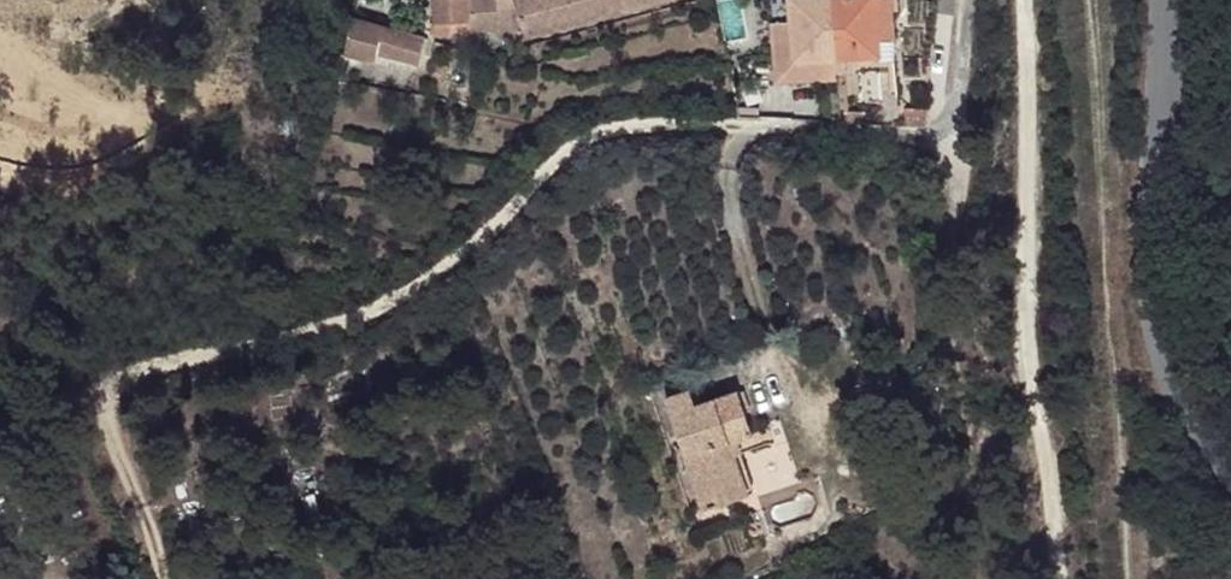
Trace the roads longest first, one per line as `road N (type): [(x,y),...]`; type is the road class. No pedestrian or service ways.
road 1 (unclassified): [(1029,0),(1024,282),(1059,578)]
road 2 (tertiary): [(1186,0),(1161,289),(1171,344),(1230,465)]

